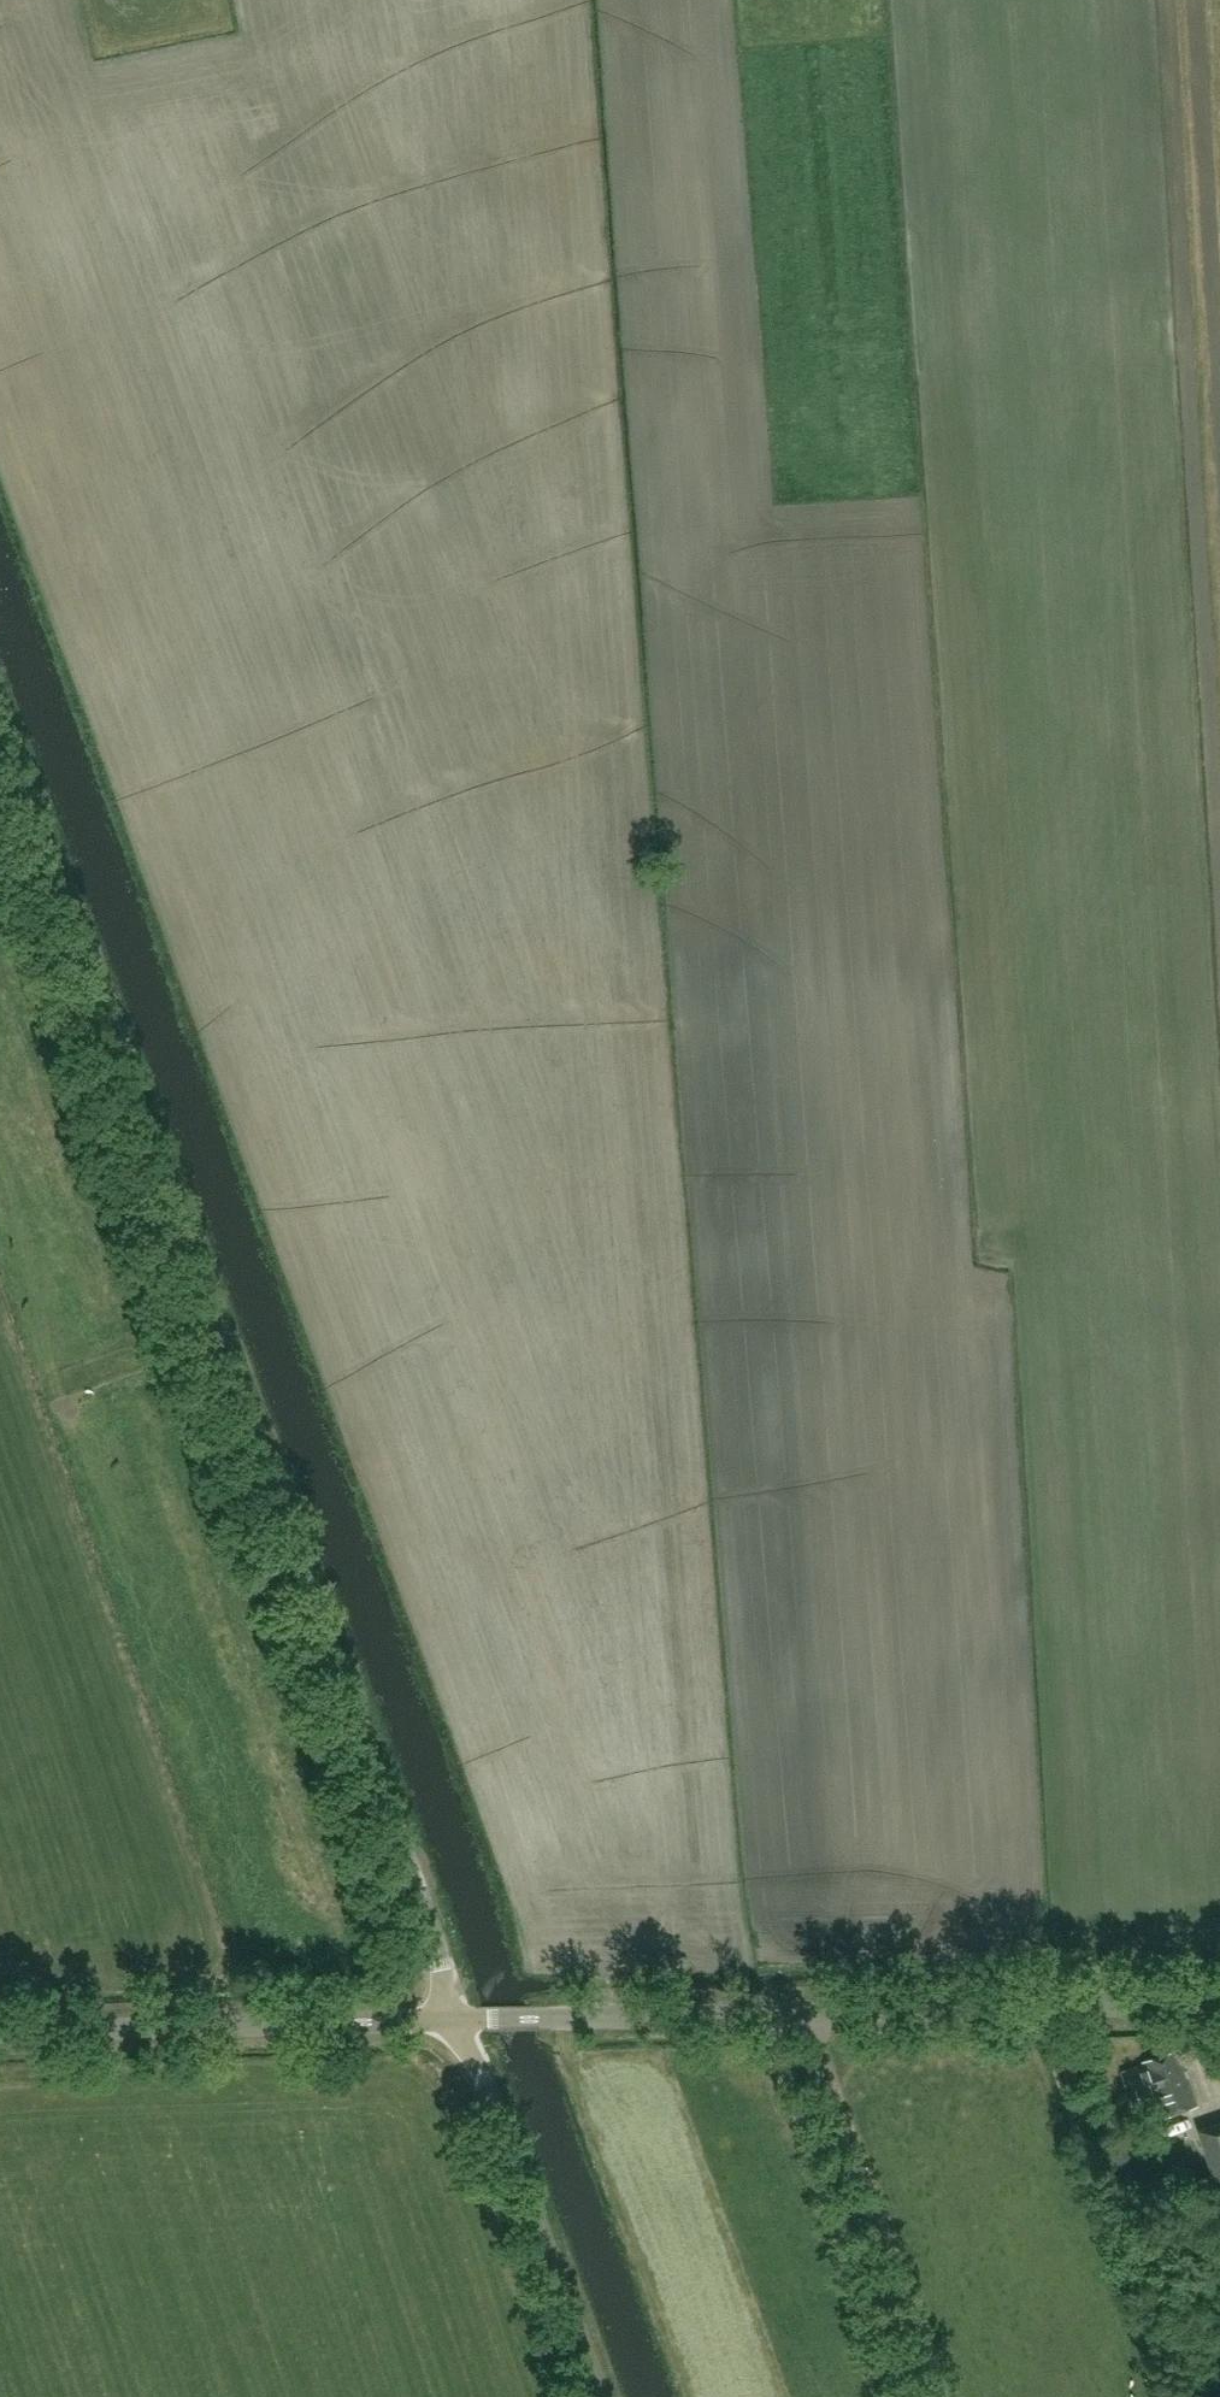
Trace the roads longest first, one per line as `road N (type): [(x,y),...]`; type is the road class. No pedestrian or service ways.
road 1 (unclassified): [(459,2020),(0,719)]
road 2 (unclassified): [(459,2020),(1219,2002)]
road 3 (unclassified): [(0,2034),(459,2020)]
road 4 (unclassified): [(603,2396),(459,2020)]

